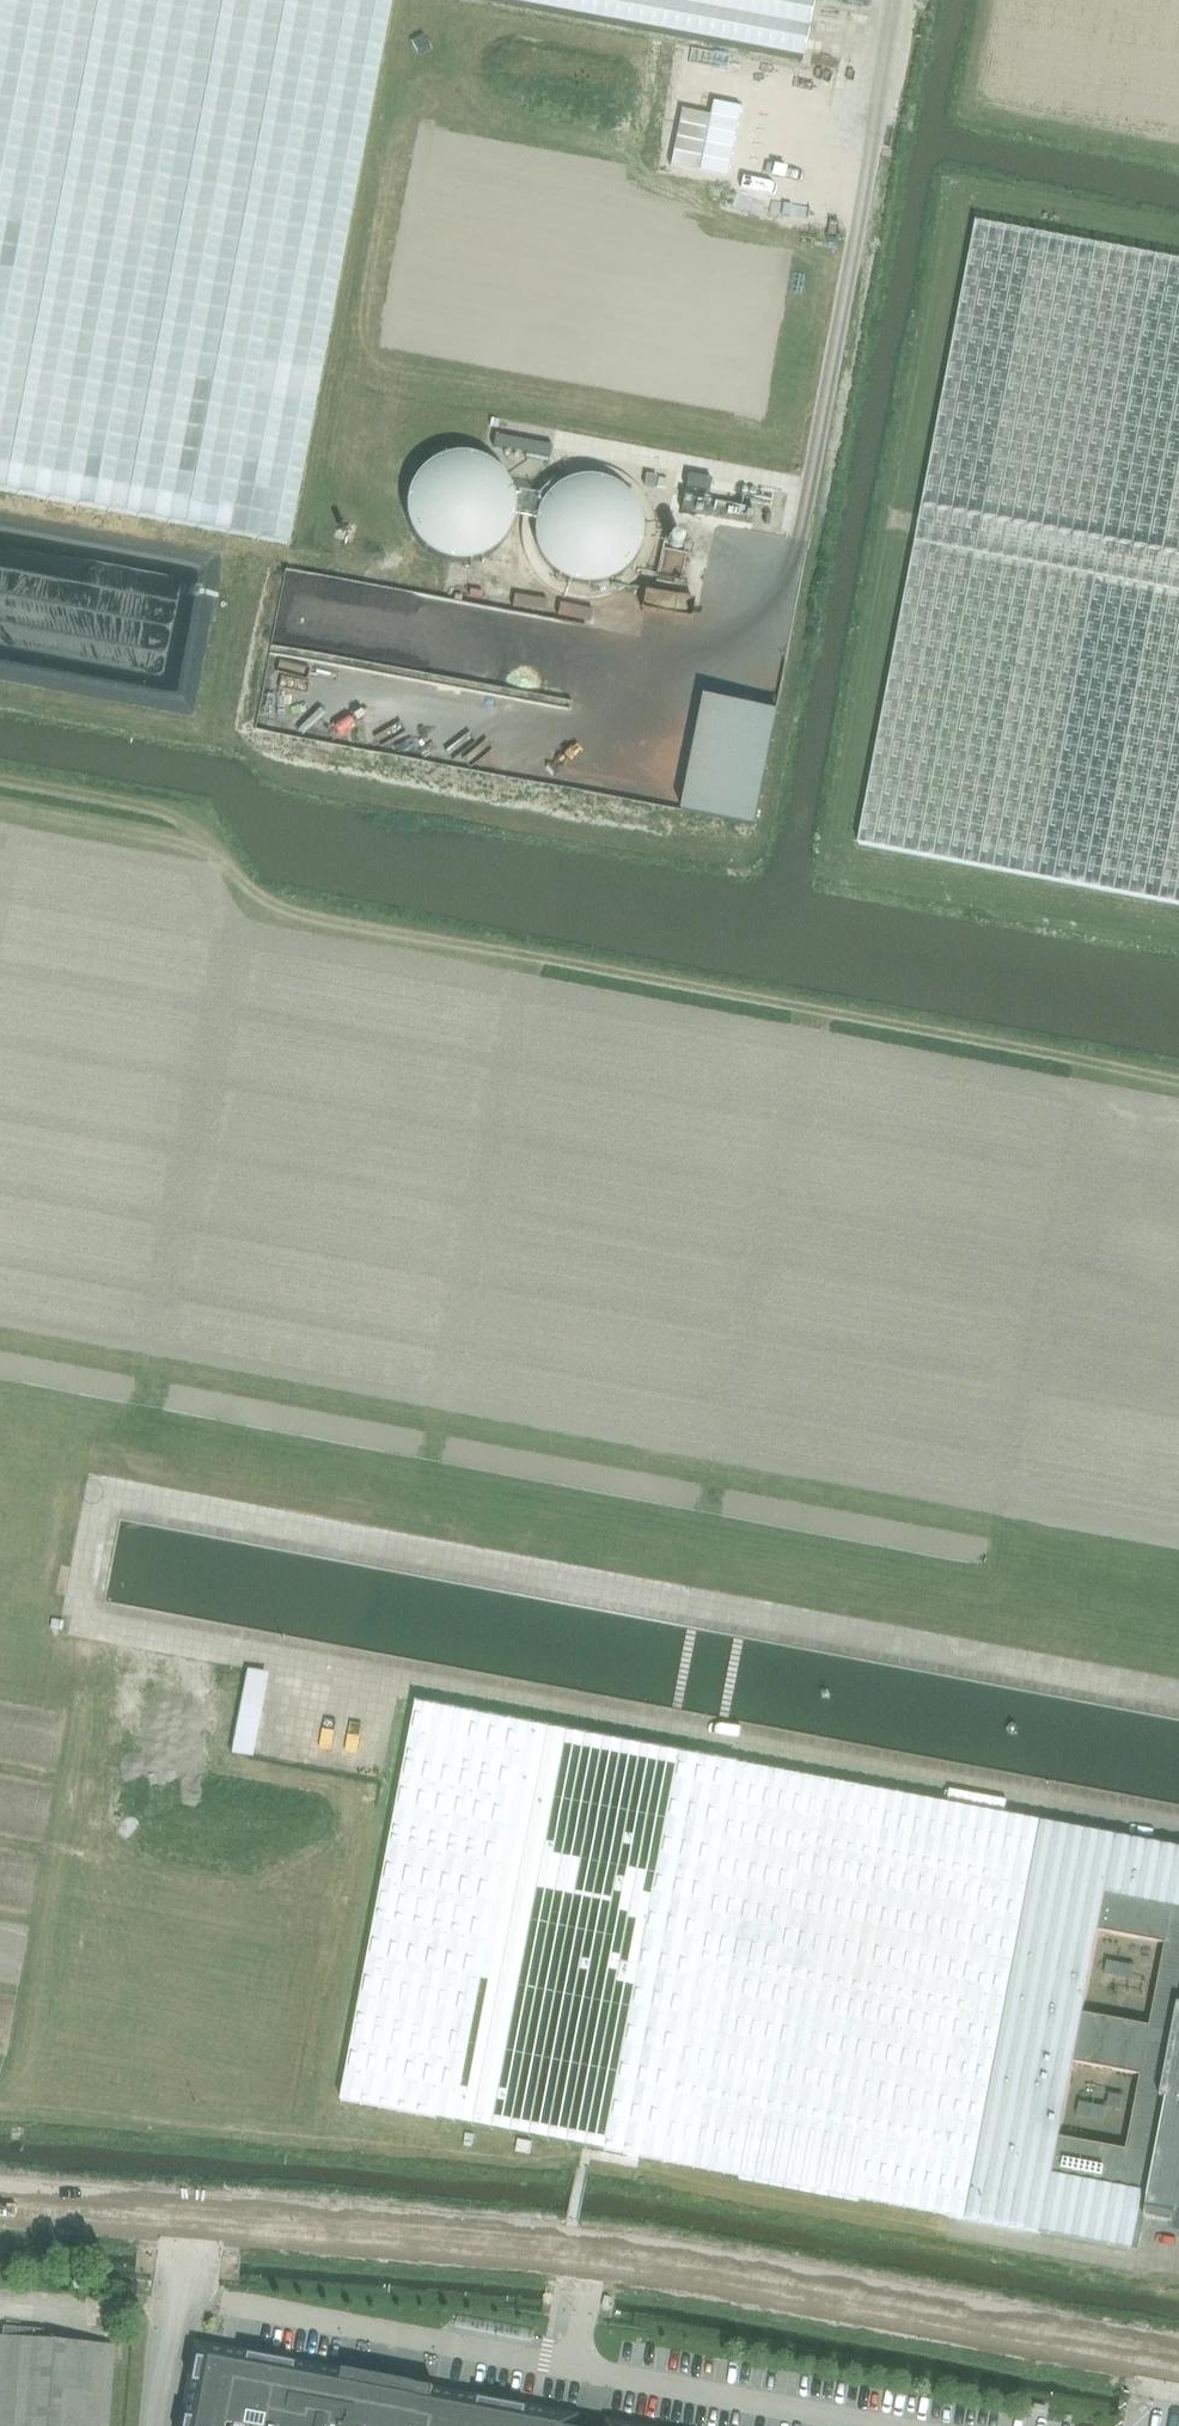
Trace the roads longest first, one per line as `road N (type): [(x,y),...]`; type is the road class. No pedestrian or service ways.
road 1 (tertiary): [(1178,2373),(542,2258),(0,2215)]

